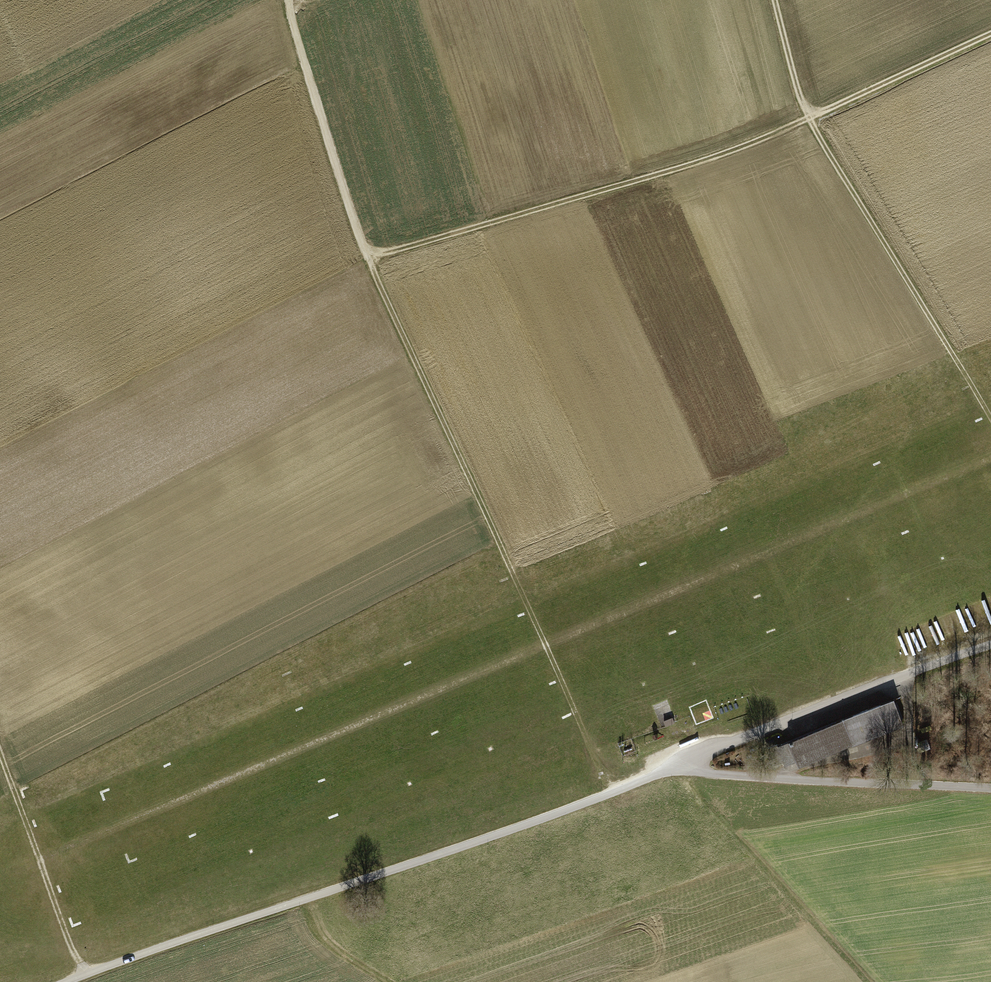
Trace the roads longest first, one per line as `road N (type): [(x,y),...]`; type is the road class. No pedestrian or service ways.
road 1 (track): [(290,0),(367,258),(610,793)]
road 2 (unclassified): [(69,981),(697,760)]
road 3 (track): [(990,34),(735,149),(367,258)]
road 4 (track): [(775,0),(808,118),(990,419)]
road 5 (unclassified): [(697,760),(990,655)]
road 6 (unclassified): [(990,790),(749,773),(697,760)]
road 7 (track): [(697,760),(877,981)]
road 8 (track): [(0,750),(85,976)]

